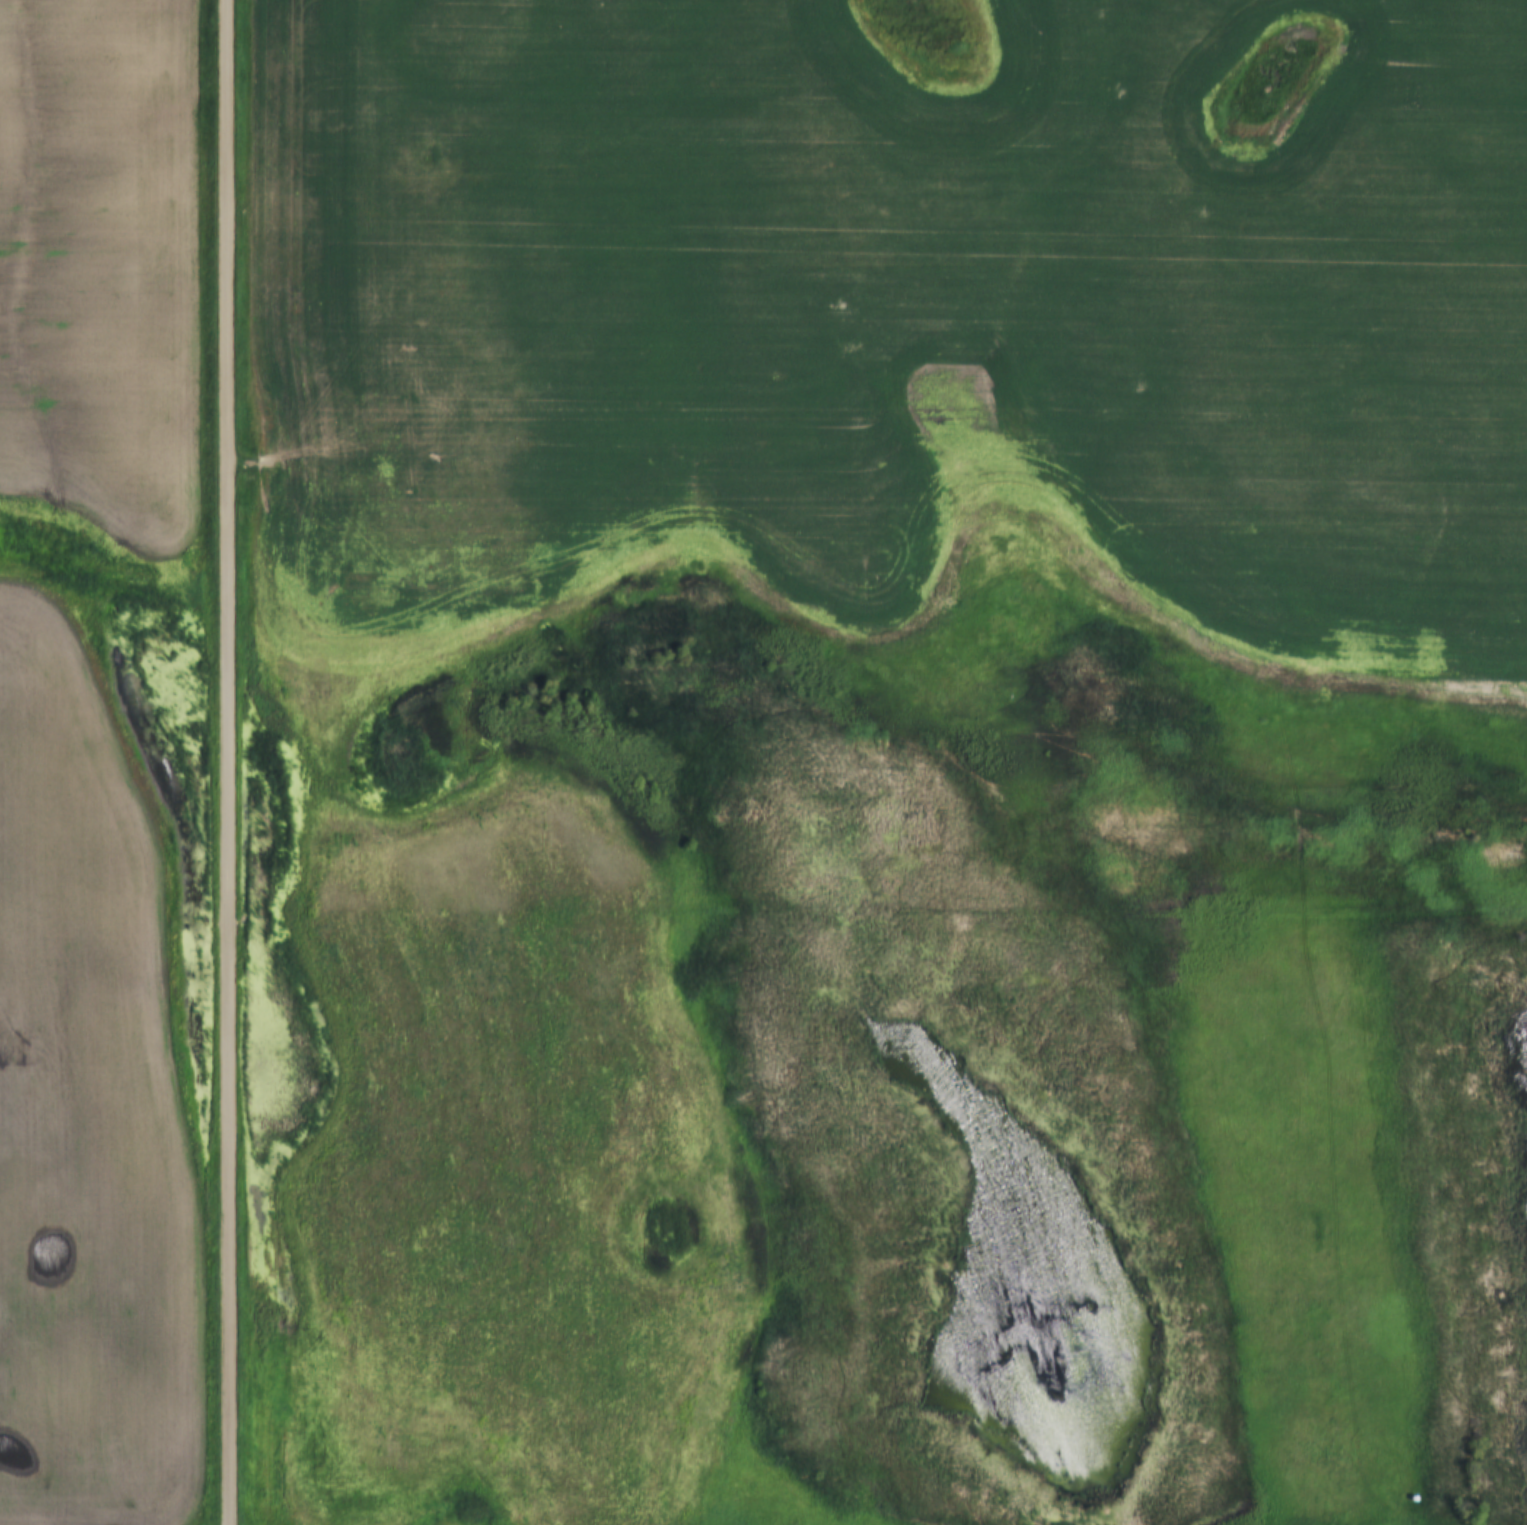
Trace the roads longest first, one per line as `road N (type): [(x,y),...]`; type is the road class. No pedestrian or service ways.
road 1 (residential): [(228,1524),(224,0)]

